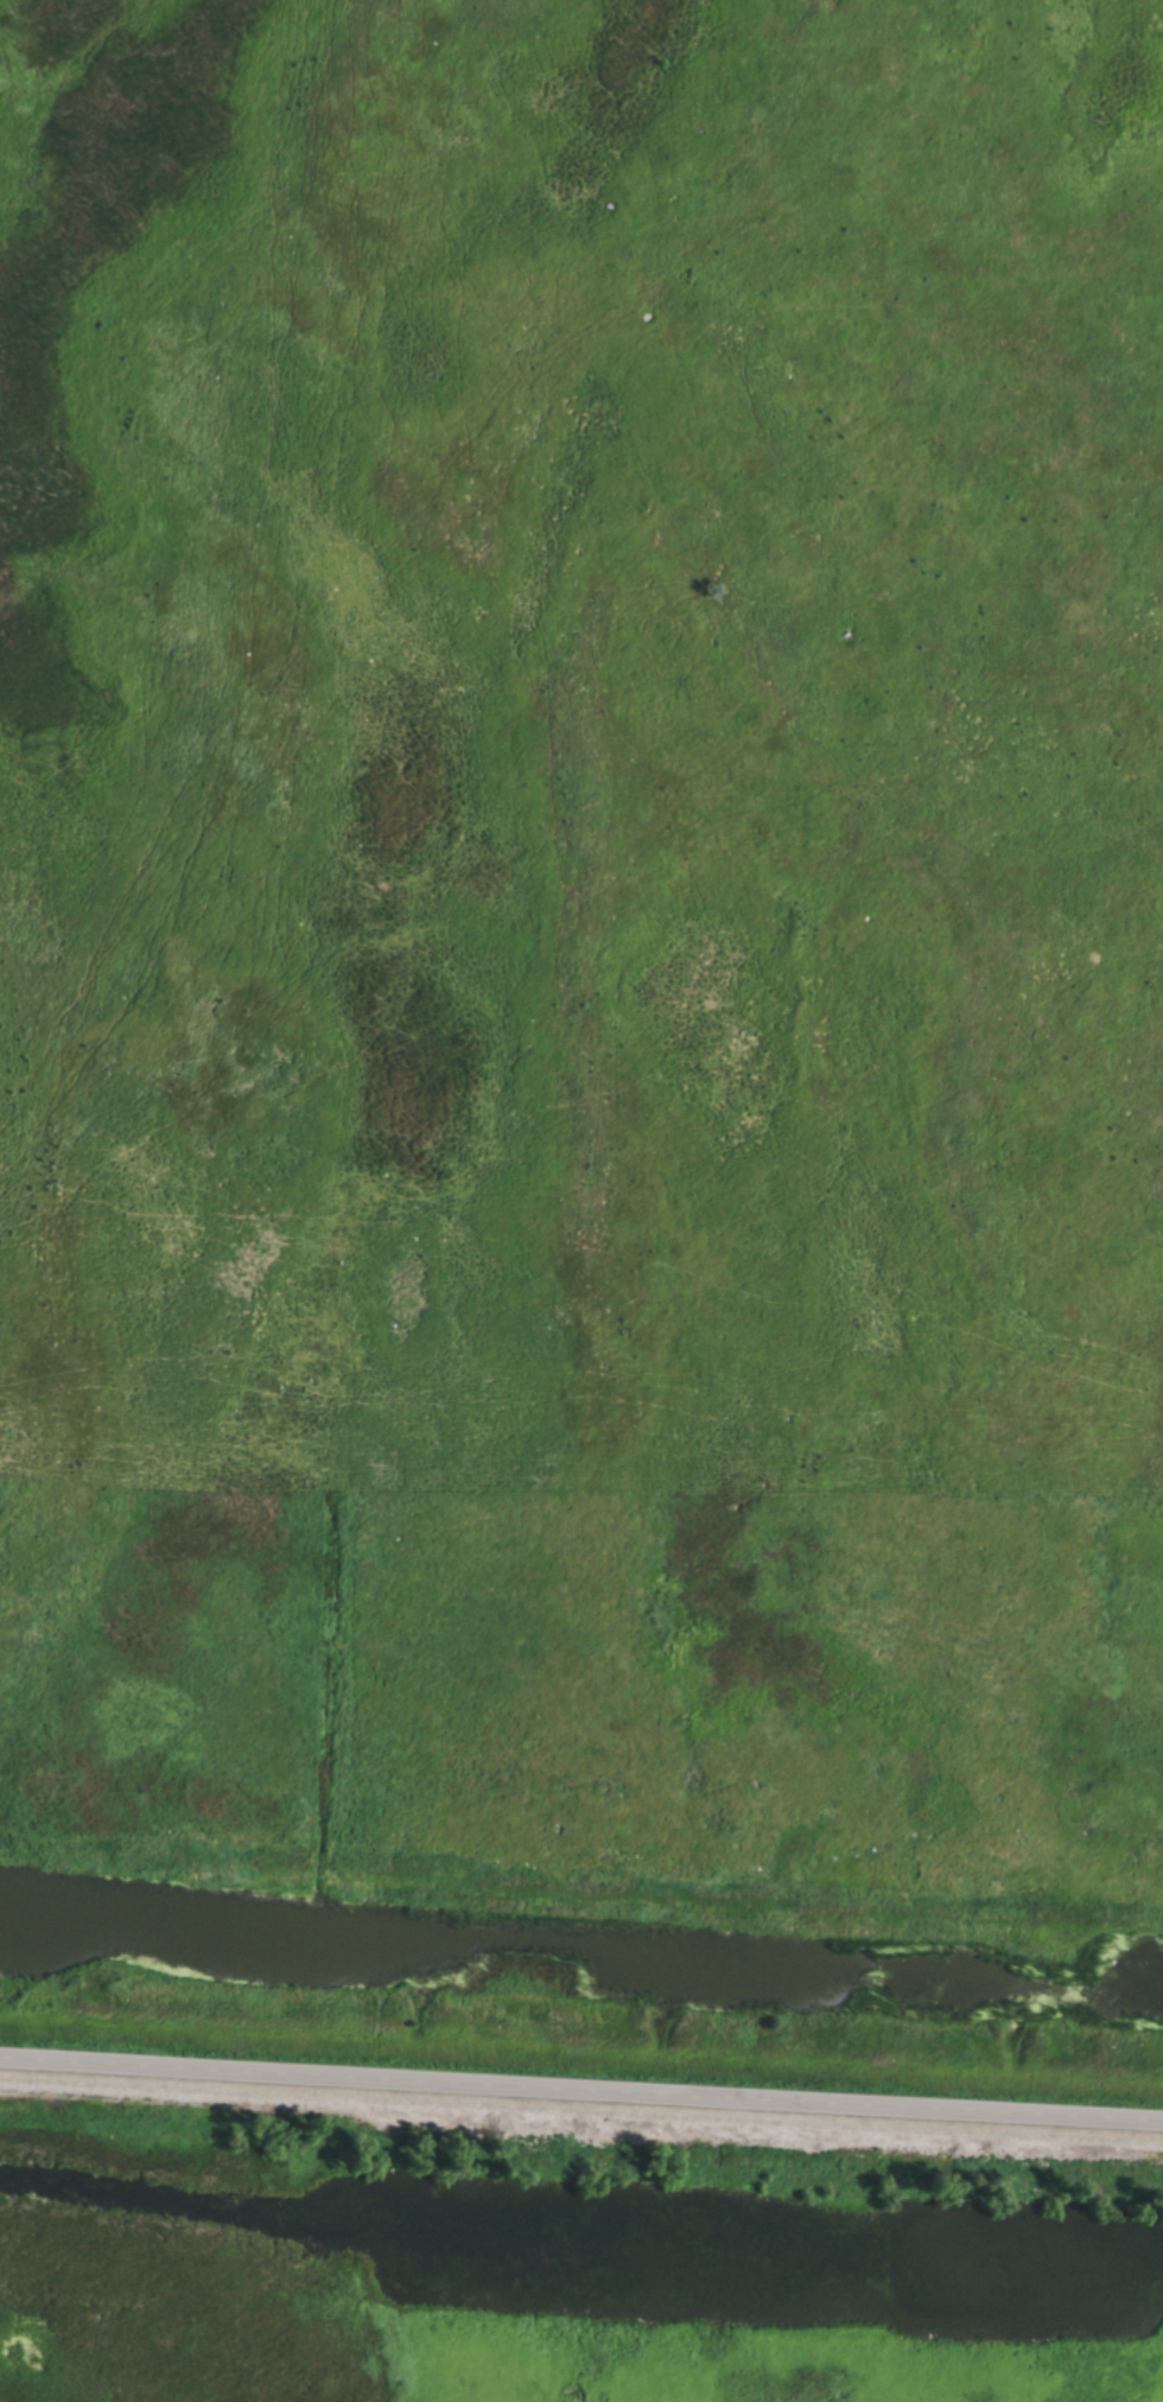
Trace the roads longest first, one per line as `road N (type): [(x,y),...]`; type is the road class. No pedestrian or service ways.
road 1 (residential): [(1162,2121),(0,2058)]

